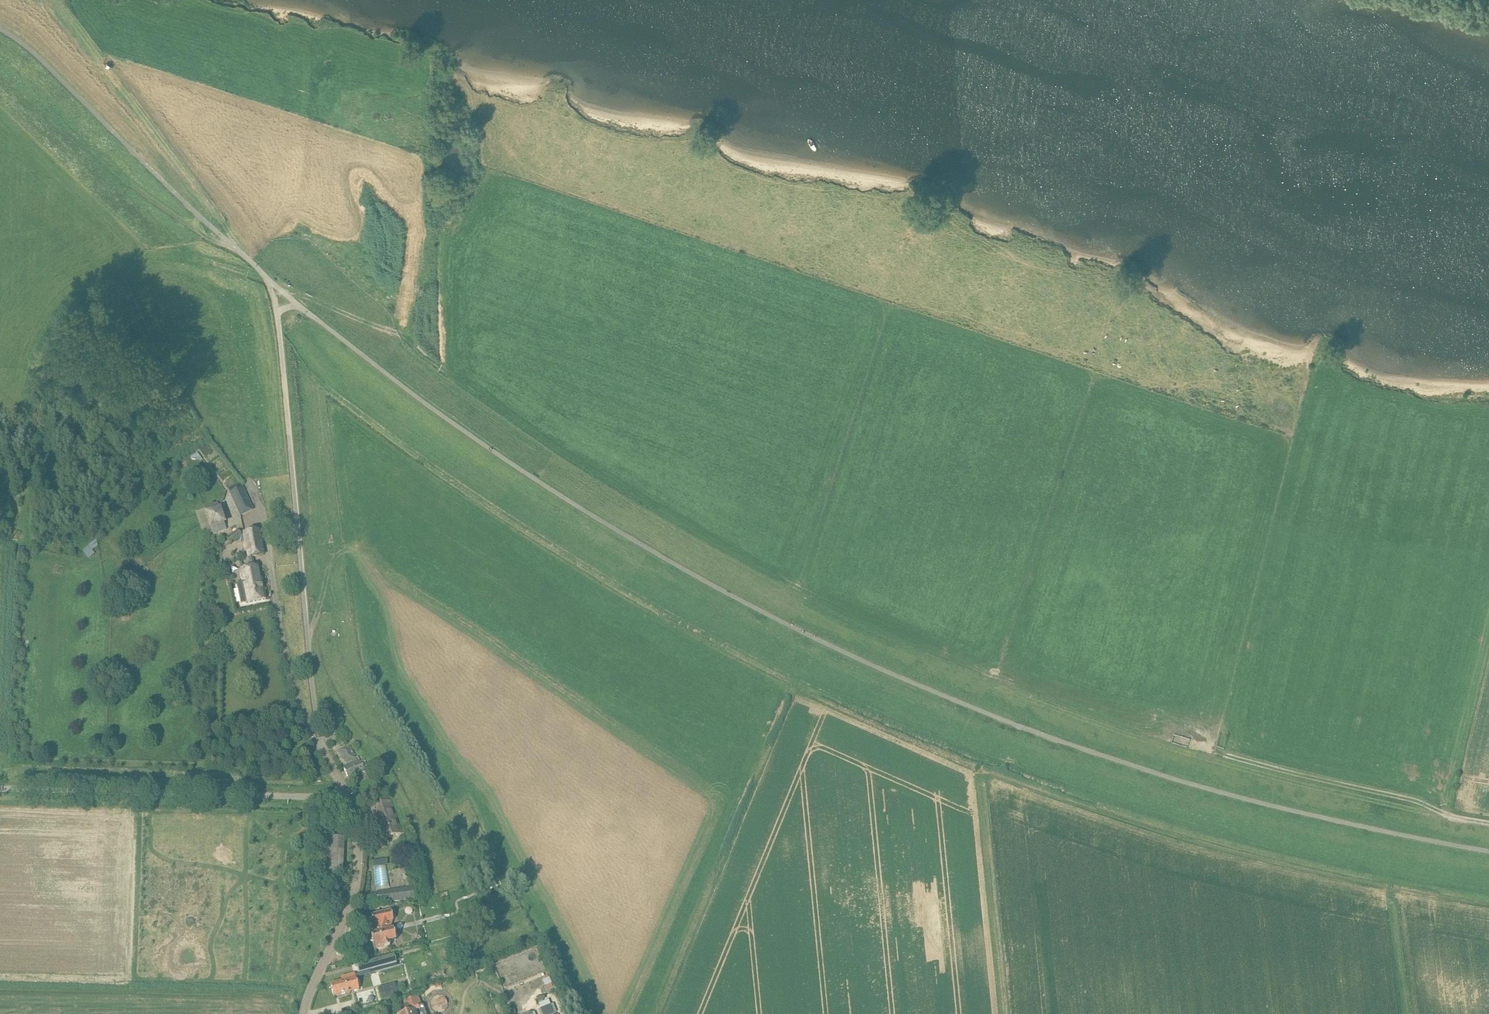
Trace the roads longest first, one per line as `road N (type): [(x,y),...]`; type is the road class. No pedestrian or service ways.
road 1 (unclassified): [(0,788),(346,796)]
road 2 (unclassified): [(305,1013),(357,878),(346,796)]

